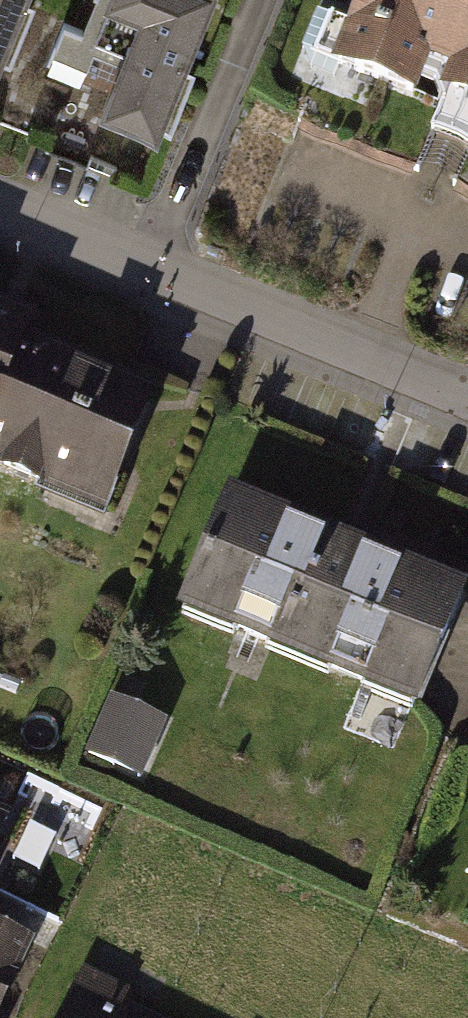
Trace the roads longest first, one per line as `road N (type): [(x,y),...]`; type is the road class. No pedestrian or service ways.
road 1 (residential): [(0,223),(467,395)]

